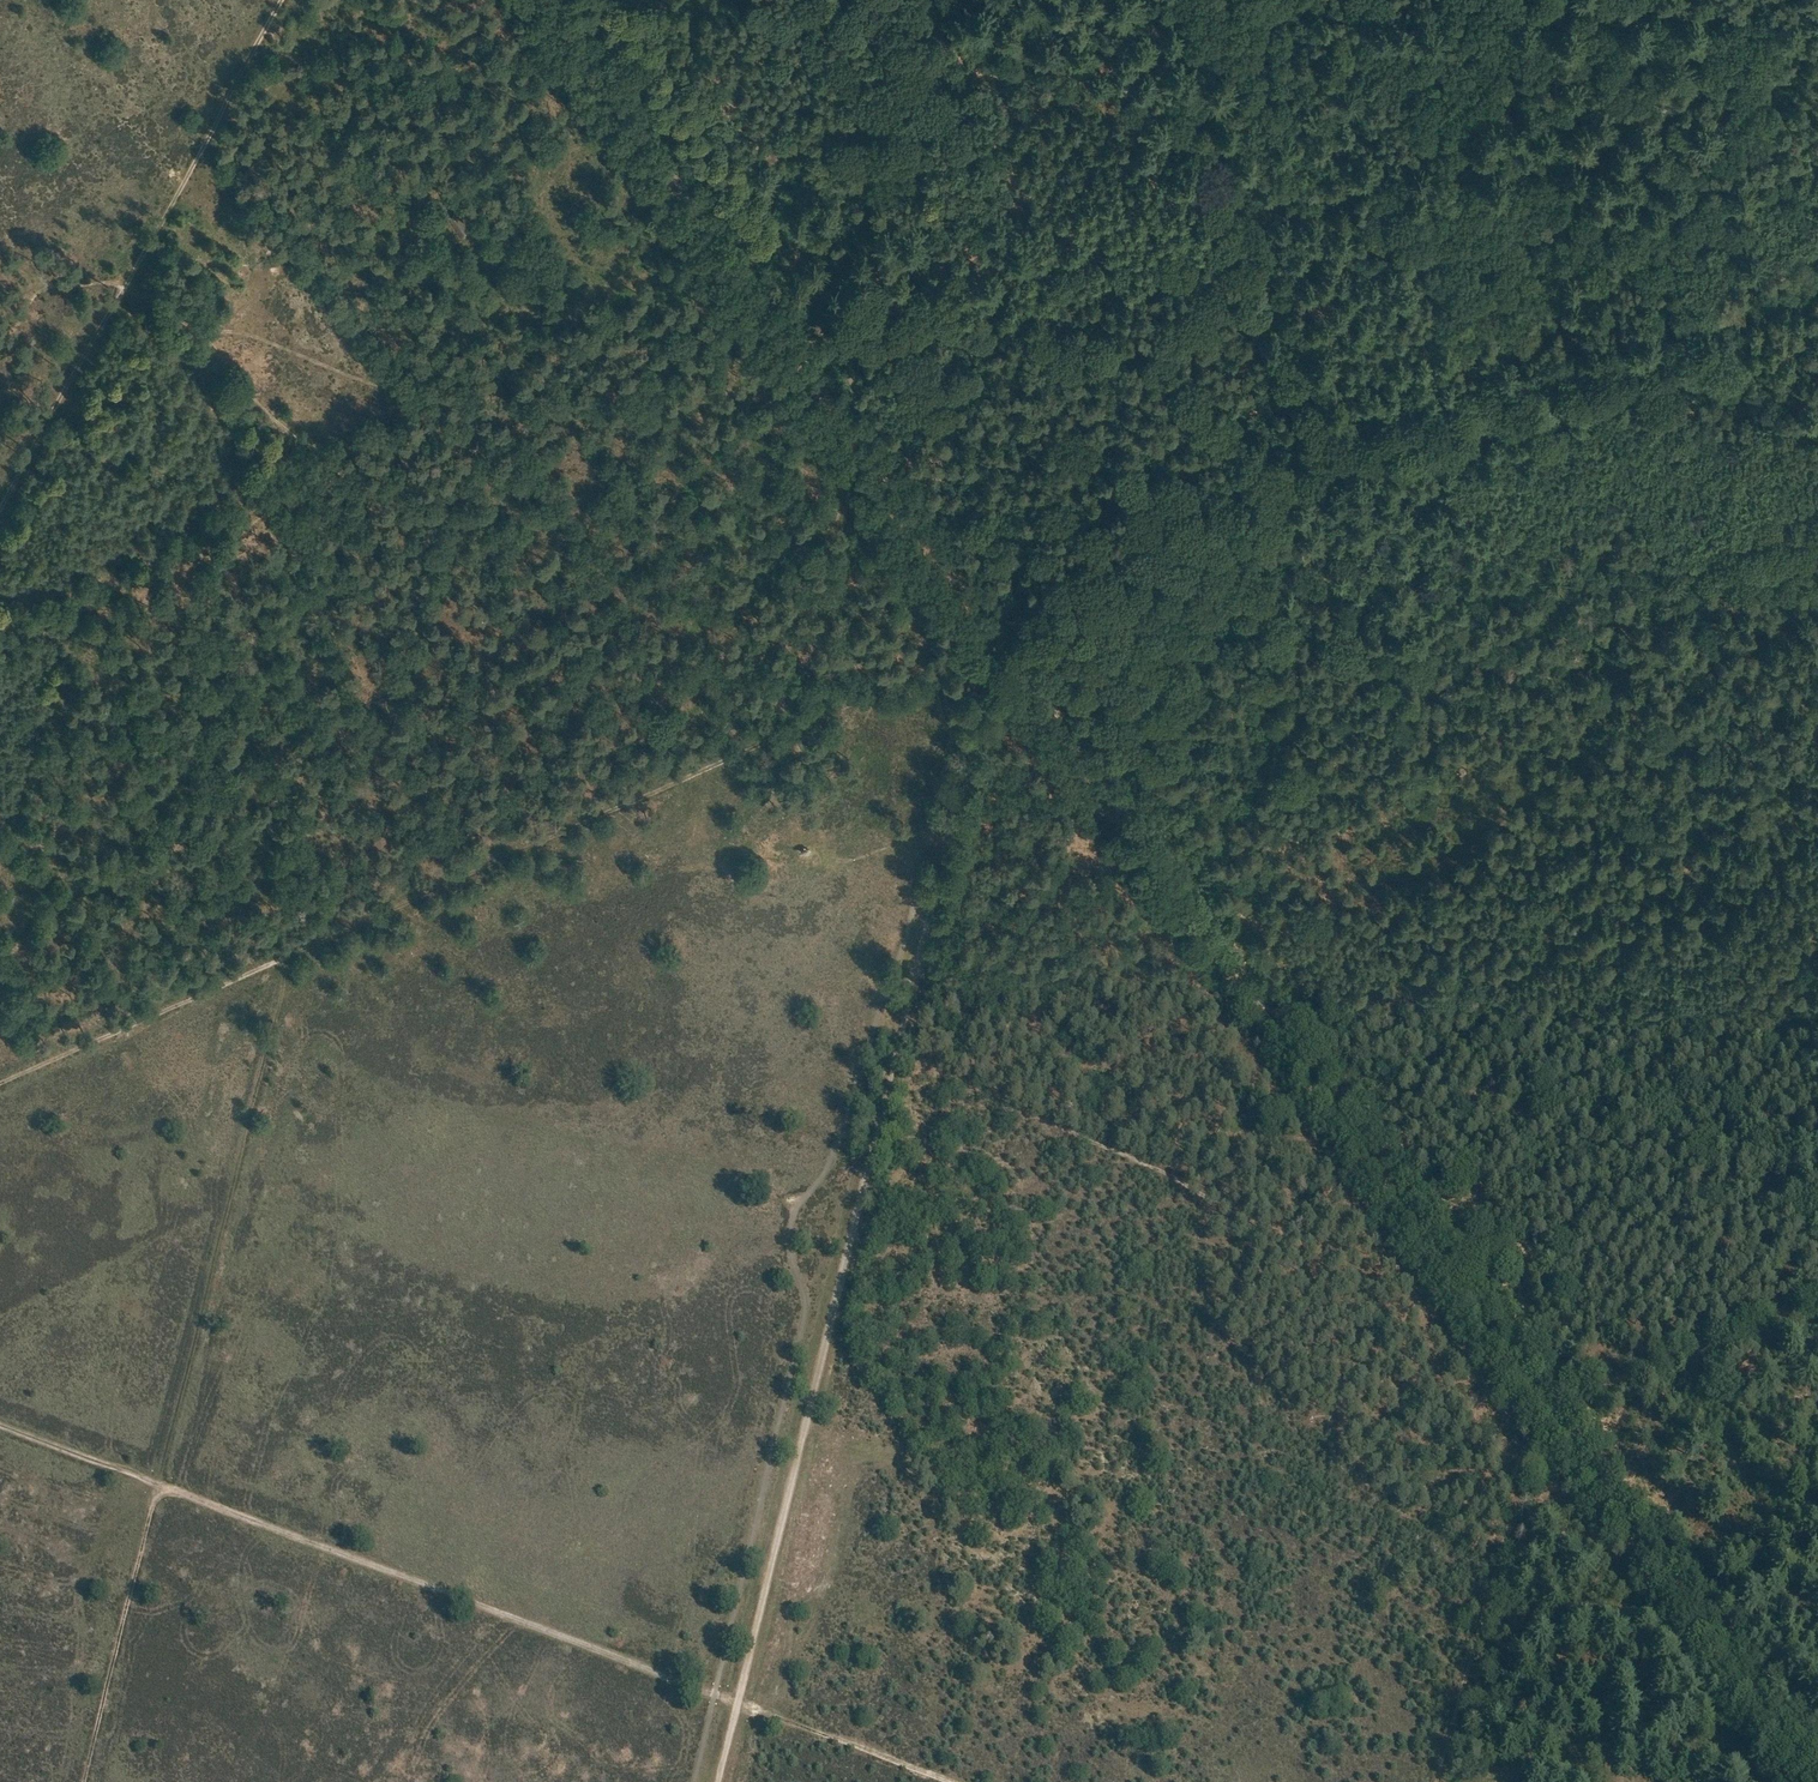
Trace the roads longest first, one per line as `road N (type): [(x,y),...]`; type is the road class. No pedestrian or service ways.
road 1 (track): [(1541,1407),(1000,641)]
road 2 (track): [(993,629),(547,0)]
road 3 (track): [(718,1781),(897,1050)]
road 4 (track): [(1334,456),(1656,347),(1817,263)]
road 5 (track): [(1805,1781),(1541,1407)]
road 6 (track): [(897,1050),(1000,641)]
road 7 (track): [(1817,1538),(1677,1355)]

